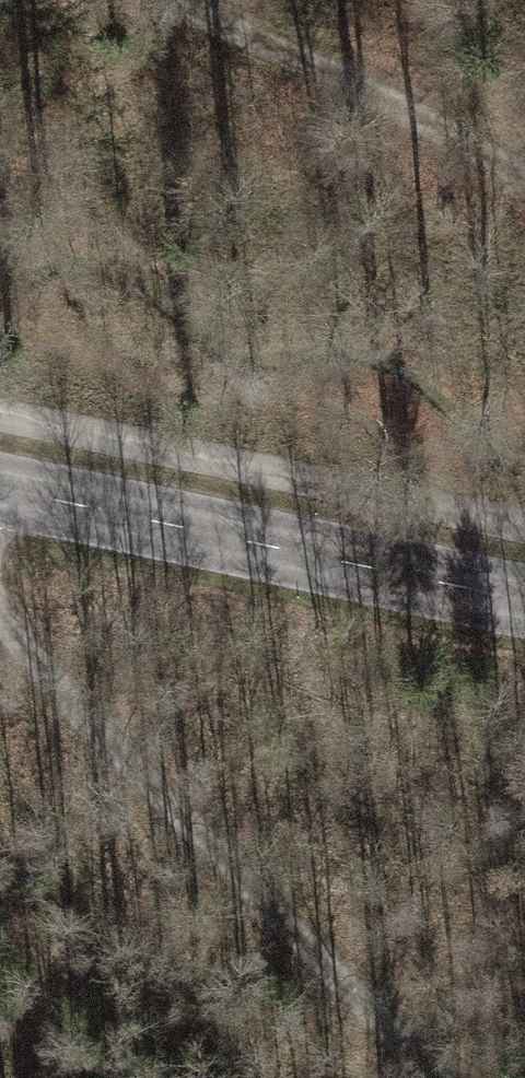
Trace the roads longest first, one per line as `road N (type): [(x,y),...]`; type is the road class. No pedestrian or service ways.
road 1 (track): [(0,625),(112,761),(416,1077)]
road 2 (tertiary): [(0,497),(524,607)]
road 3 (track): [(524,163),(157,0)]

